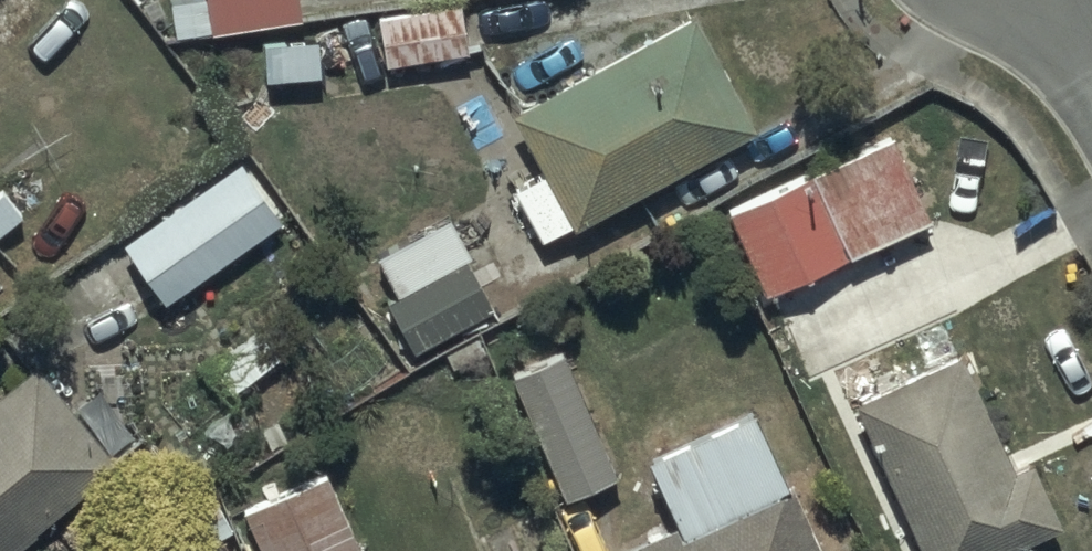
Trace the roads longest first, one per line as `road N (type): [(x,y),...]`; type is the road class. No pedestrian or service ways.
road 1 (residential): [(1091,124),(1020,0)]

